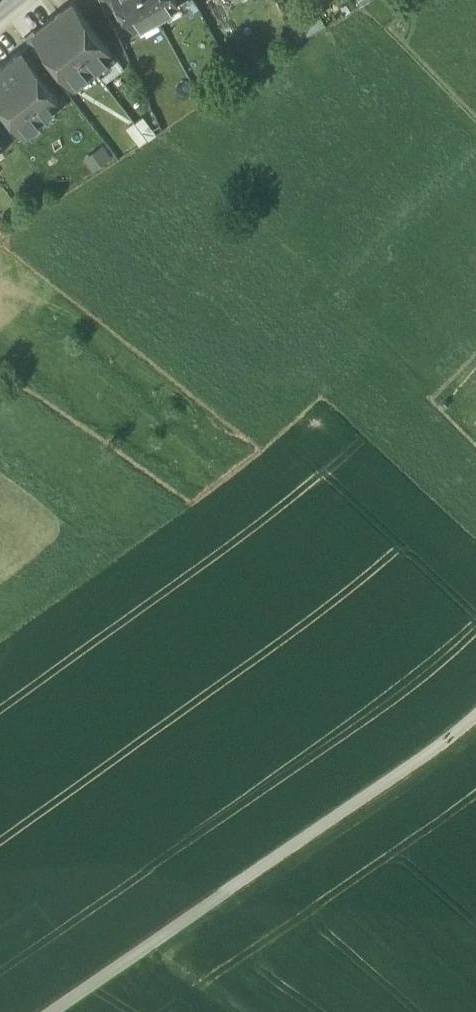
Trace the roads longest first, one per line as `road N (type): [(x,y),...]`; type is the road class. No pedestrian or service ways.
road 1 (track): [(52,1011),(475,718)]

